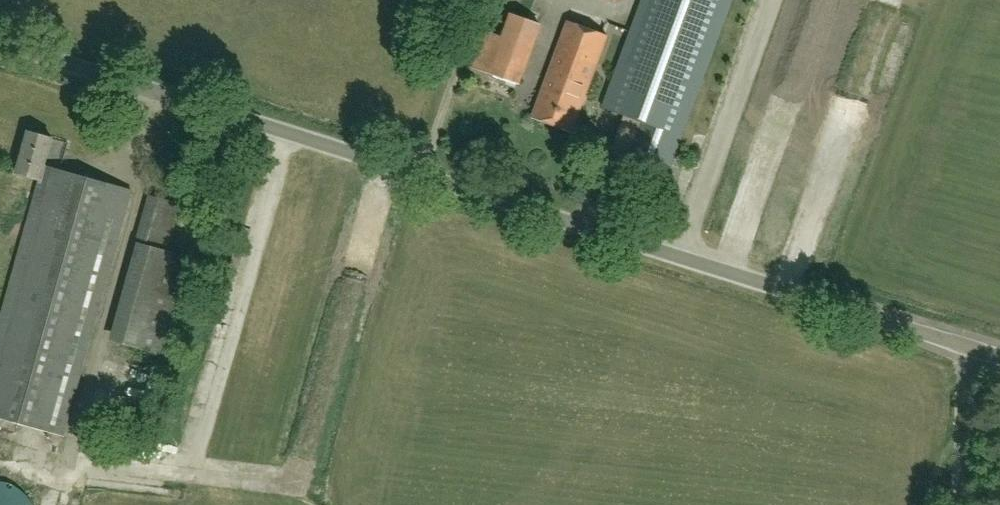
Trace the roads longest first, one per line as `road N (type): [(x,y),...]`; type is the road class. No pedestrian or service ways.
road 1 (unclassified): [(999,355),(0,45)]
road 2 (track): [(959,504),(974,347)]

